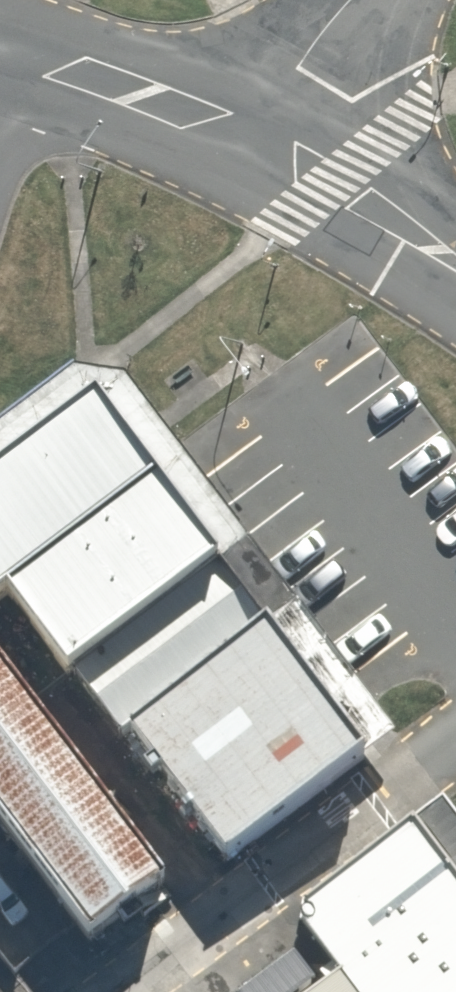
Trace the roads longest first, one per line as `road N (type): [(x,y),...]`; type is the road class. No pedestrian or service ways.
road 1 (unclassified): [(252,145),(0,65)]
road 2 (unclassified): [(455,267),(333,182),(252,145)]
road 3 (residential): [(252,145),(295,68),(351,0)]

